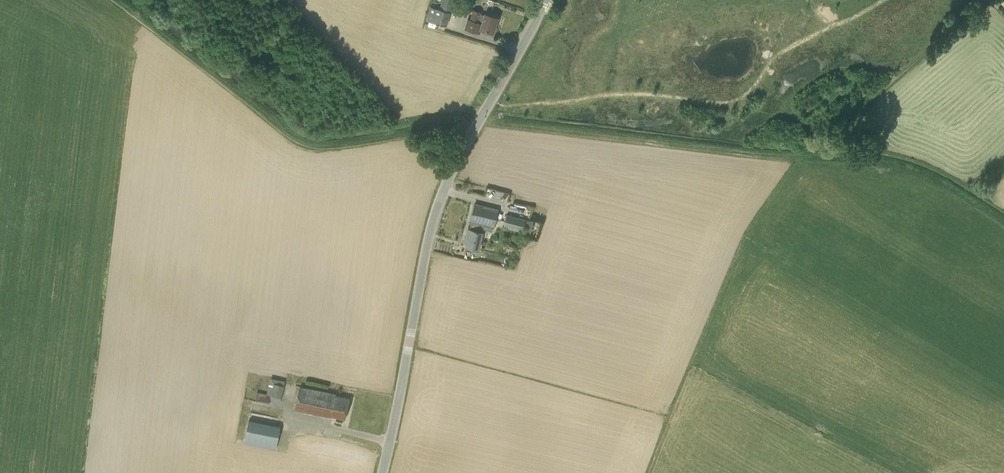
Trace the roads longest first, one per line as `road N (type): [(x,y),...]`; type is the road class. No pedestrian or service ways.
road 1 (track): [(1003,220),(897,165),(480,120)]
road 2 (tertiary): [(382,472),(438,207),(547,0)]

